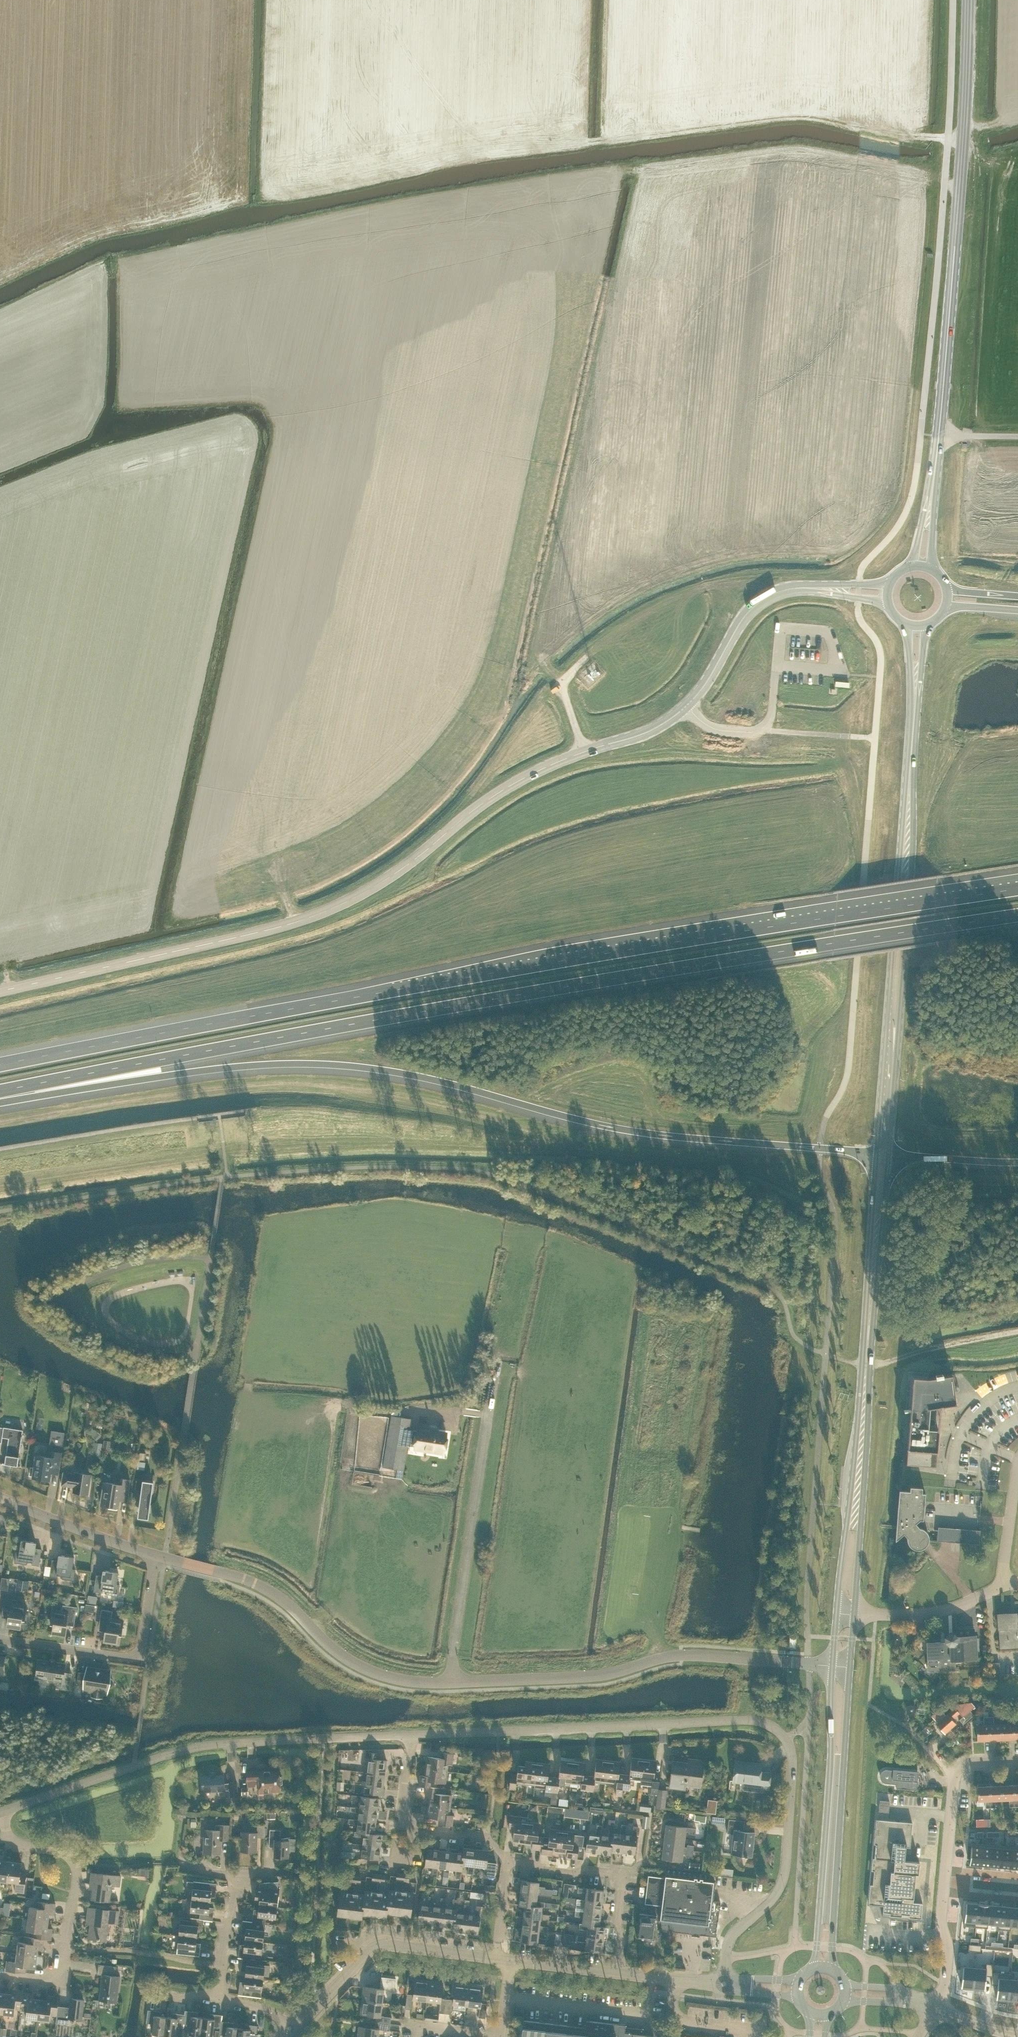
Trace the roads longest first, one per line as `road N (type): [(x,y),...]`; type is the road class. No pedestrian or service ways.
road 1 (motorway): [(1017,888),(379,992),(0,1065)]
road 2 (motorway): [(0,1092),(506,997),(1017,917)]
road 3 (motorway): [(0,1101),(209,1070),(315,1064),(423,1077),(644,1133),(876,1153)]
road 4 (secondary): [(0,991),(330,910),(387,880),(513,784),(654,729),(684,708)]
road 5 (unclassified): [(833,1668),(691,1658),(582,1680),(399,1679),(341,1654),(265,1588),(157,1557)]
road 6 (unclassified): [(722,1984),(732,1934),(772,1901),(785,1871),(792,1750),(778,1731),(749,1720),(414,1735)]
road 7 (primary): [(906,623),(909,742),(876,1153)]
road 8 (primary): [(888,1154),(925,625)]
road 9 (primary): [(933,480),(969,0)]
road 10 (primary): [(854,1614),(888,1154)]
road 11 (primary): [(876,1153),(836,1612)]
road 12 (unclassified): [(414,1735),(194,1748),(1,1811)]
road 13 (primary): [(833,1668),(812,1970)]
road 14 (primary): [(832,1970),(851,1669)]
road 15 (residential): [(0,1976),(55,1977),(63,1968),(76,1873),(61,1851),(9,1838)]
road 16 (unclassified): [(496,1959),(378,1947),(293,2031)]
road 17 (residential): [(0,1639),(137,1654),(157,1557)]
road 18 (residential): [(617,1973),(622,1876),(508,1865)]
road 19 (secondary): [(684,708),(756,603),(777,592),(816,588)]
road 20 (unclassified): [(157,1557),(0,1497)]
road 21 (residential): [(946,1871),(955,1773),(973,1762),(1017,1761)]
road 22 (unclassified): [(854,1614),(932,1613),(1003,1584)]
road 23 (track): [(870,1366),(1017,1332)]
road 24 (motorway): [(888,1154),(1017,1162)]
road 25 (unclassified): [(1017,1461),(1003,1584)]
road 26 (residential): [(220,1998),(237,1877)]

